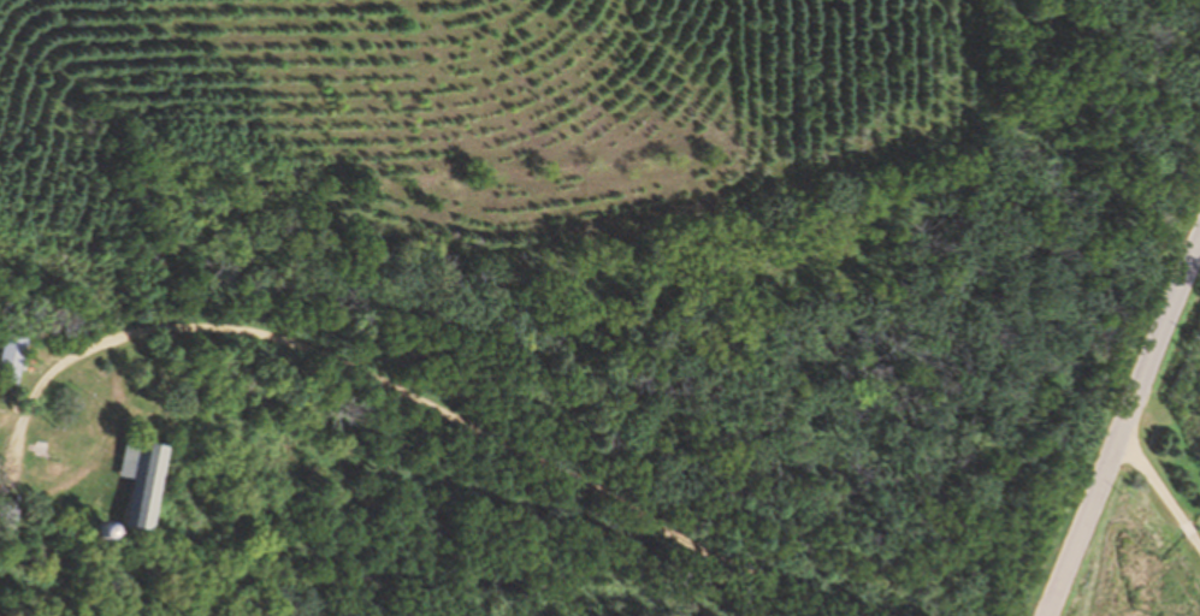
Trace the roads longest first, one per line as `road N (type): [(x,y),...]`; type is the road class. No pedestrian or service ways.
road 1 (track): [(841,615),(704,563),(602,502),(377,390),(290,362),(213,351),(120,357),(63,396),(30,448),(16,505)]
road 2 (secondary): [(1046,615),(1199,252)]

